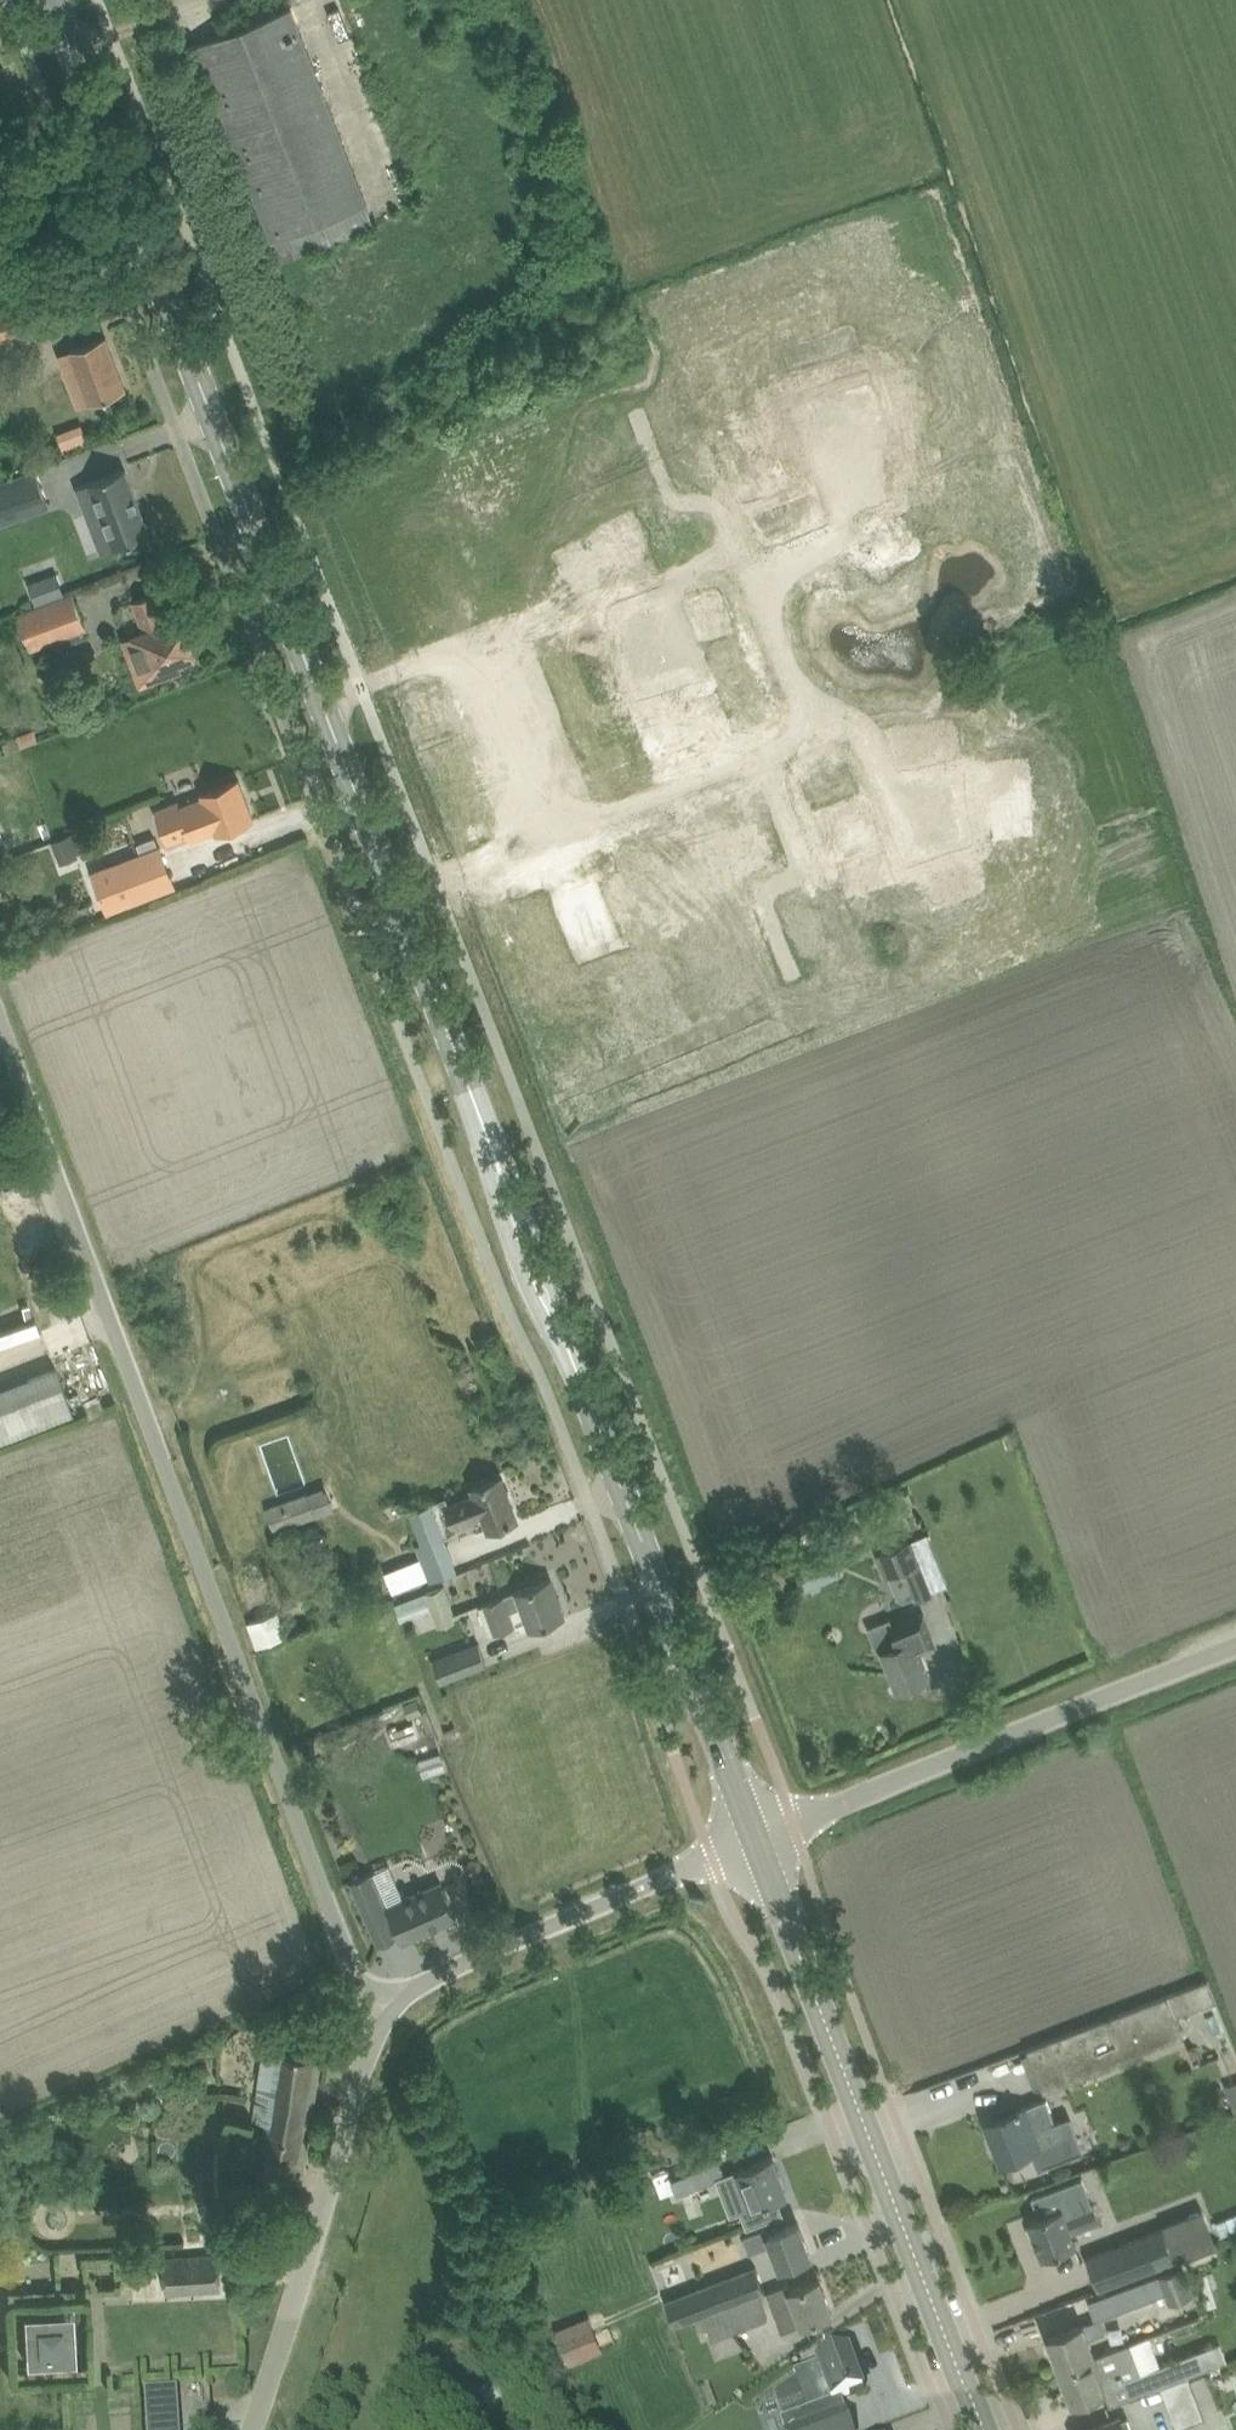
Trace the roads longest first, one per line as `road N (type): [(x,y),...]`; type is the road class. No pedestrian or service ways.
road 1 (secondary): [(493,1159),(51,0)]
road 2 (unclassified): [(386,2010),(360,1992),(0,1041)]
road 3 (secondary): [(978,2429),(756,1842)]
road 4 (secondary): [(756,1842),(569,1353)]
road 5 (unclassified): [(756,1842),(1235,1654)]
road 6 (unclassified): [(249,2429),(386,2010)]
road 7 (unclassified): [(386,2010),(434,1981),(756,1842)]
road 8 (secondary): [(493,1159),(516,1261),(569,1353)]
road 9 (secondary): [(569,1353),(547,1275),(493,1159)]

